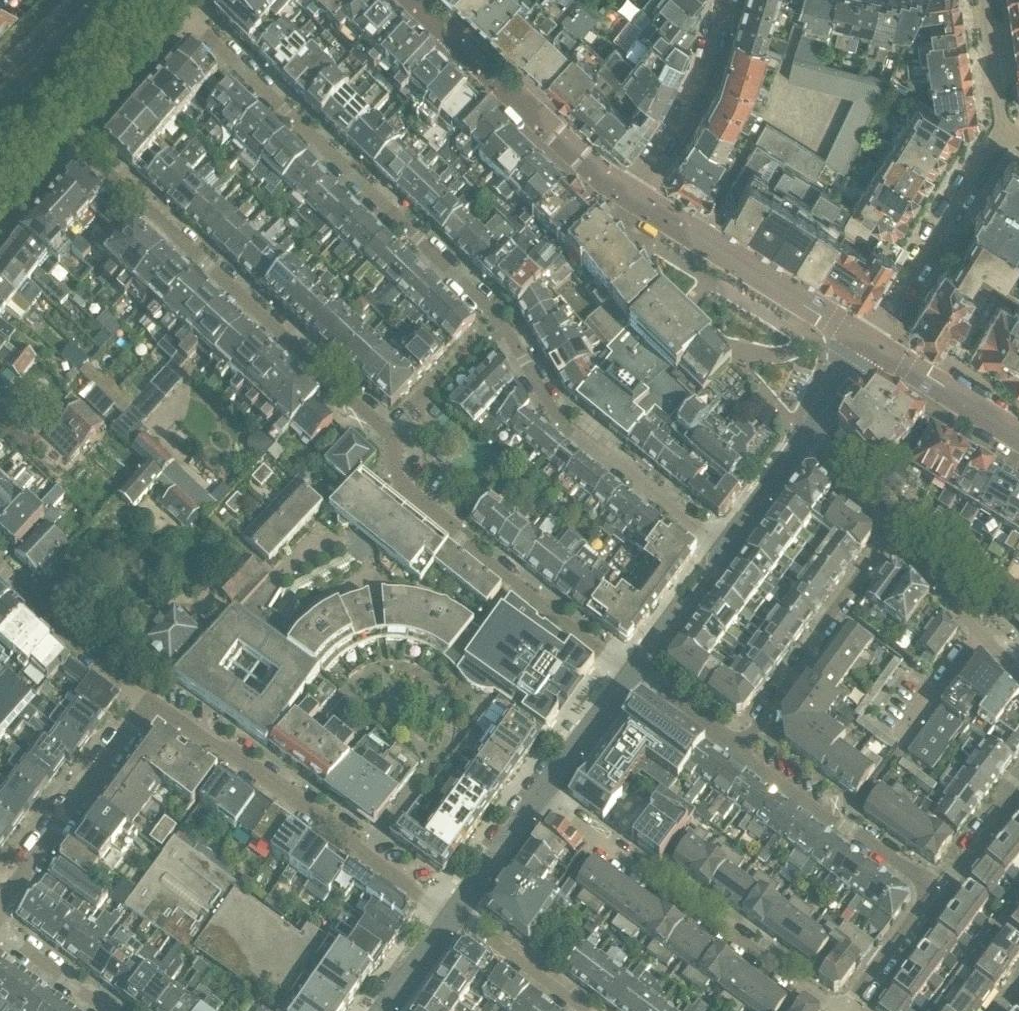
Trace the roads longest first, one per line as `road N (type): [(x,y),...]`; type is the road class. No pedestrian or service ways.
road 1 (residential): [(634,669),(611,661),(407,489),(392,474),(394,439),(77,141)]
road 2 (residential): [(501,319),(186,14)]
road 3 (residential): [(453,913),(148,701)]
road 4 (residential): [(540,795),(840,1010)]
road 5 (residential): [(724,549),(560,423),(501,319)]
road 6 (tertiary): [(417,0),(625,193)]
road 7 (residential): [(890,535),(735,750)]
road 8 (tertiary): [(870,343),(645,204)]
road 9 (residential): [(0,908),(148,701)]
road 10 (residential): [(870,343),(1004,137)]
road 11 (residential): [(934,891),(735,750)]
road 12 (residential): [(625,193),(694,94),(728,0)]
road 13 (residential): [(0,570),(148,701)]
road 14 (tertiary): [(1018,436),(870,343)]
road 15 (residential): [(77,141),(186,14)]
road 16 (residential): [(586,1010),(453,913)]
road 17 (residential): [(634,669),(540,795)]
road 18 (residential): [(724,549),(634,669)]
road 19 (residential): [(848,1010),(934,891)]
road 20 (residential): [(540,795),(453,913)]
road 21 (residential): [(934,891),(1007,808),(1018,774)]
road 22 (residential): [(984,0),(1004,137)]
road 23 (residential): [(804,439),(724,549)]
road 24 (residential): [(890,535),(981,634)]
road 25 (residential): [(0,930),(108,1010)]
road 26 (residential): [(735,750),(634,669)]
road 27 (residential): [(804,439),(890,535)]
road 28 (unclassified): [(903,735),(981,634)]
road 29 (residential): [(453,913),(384,1010)]

